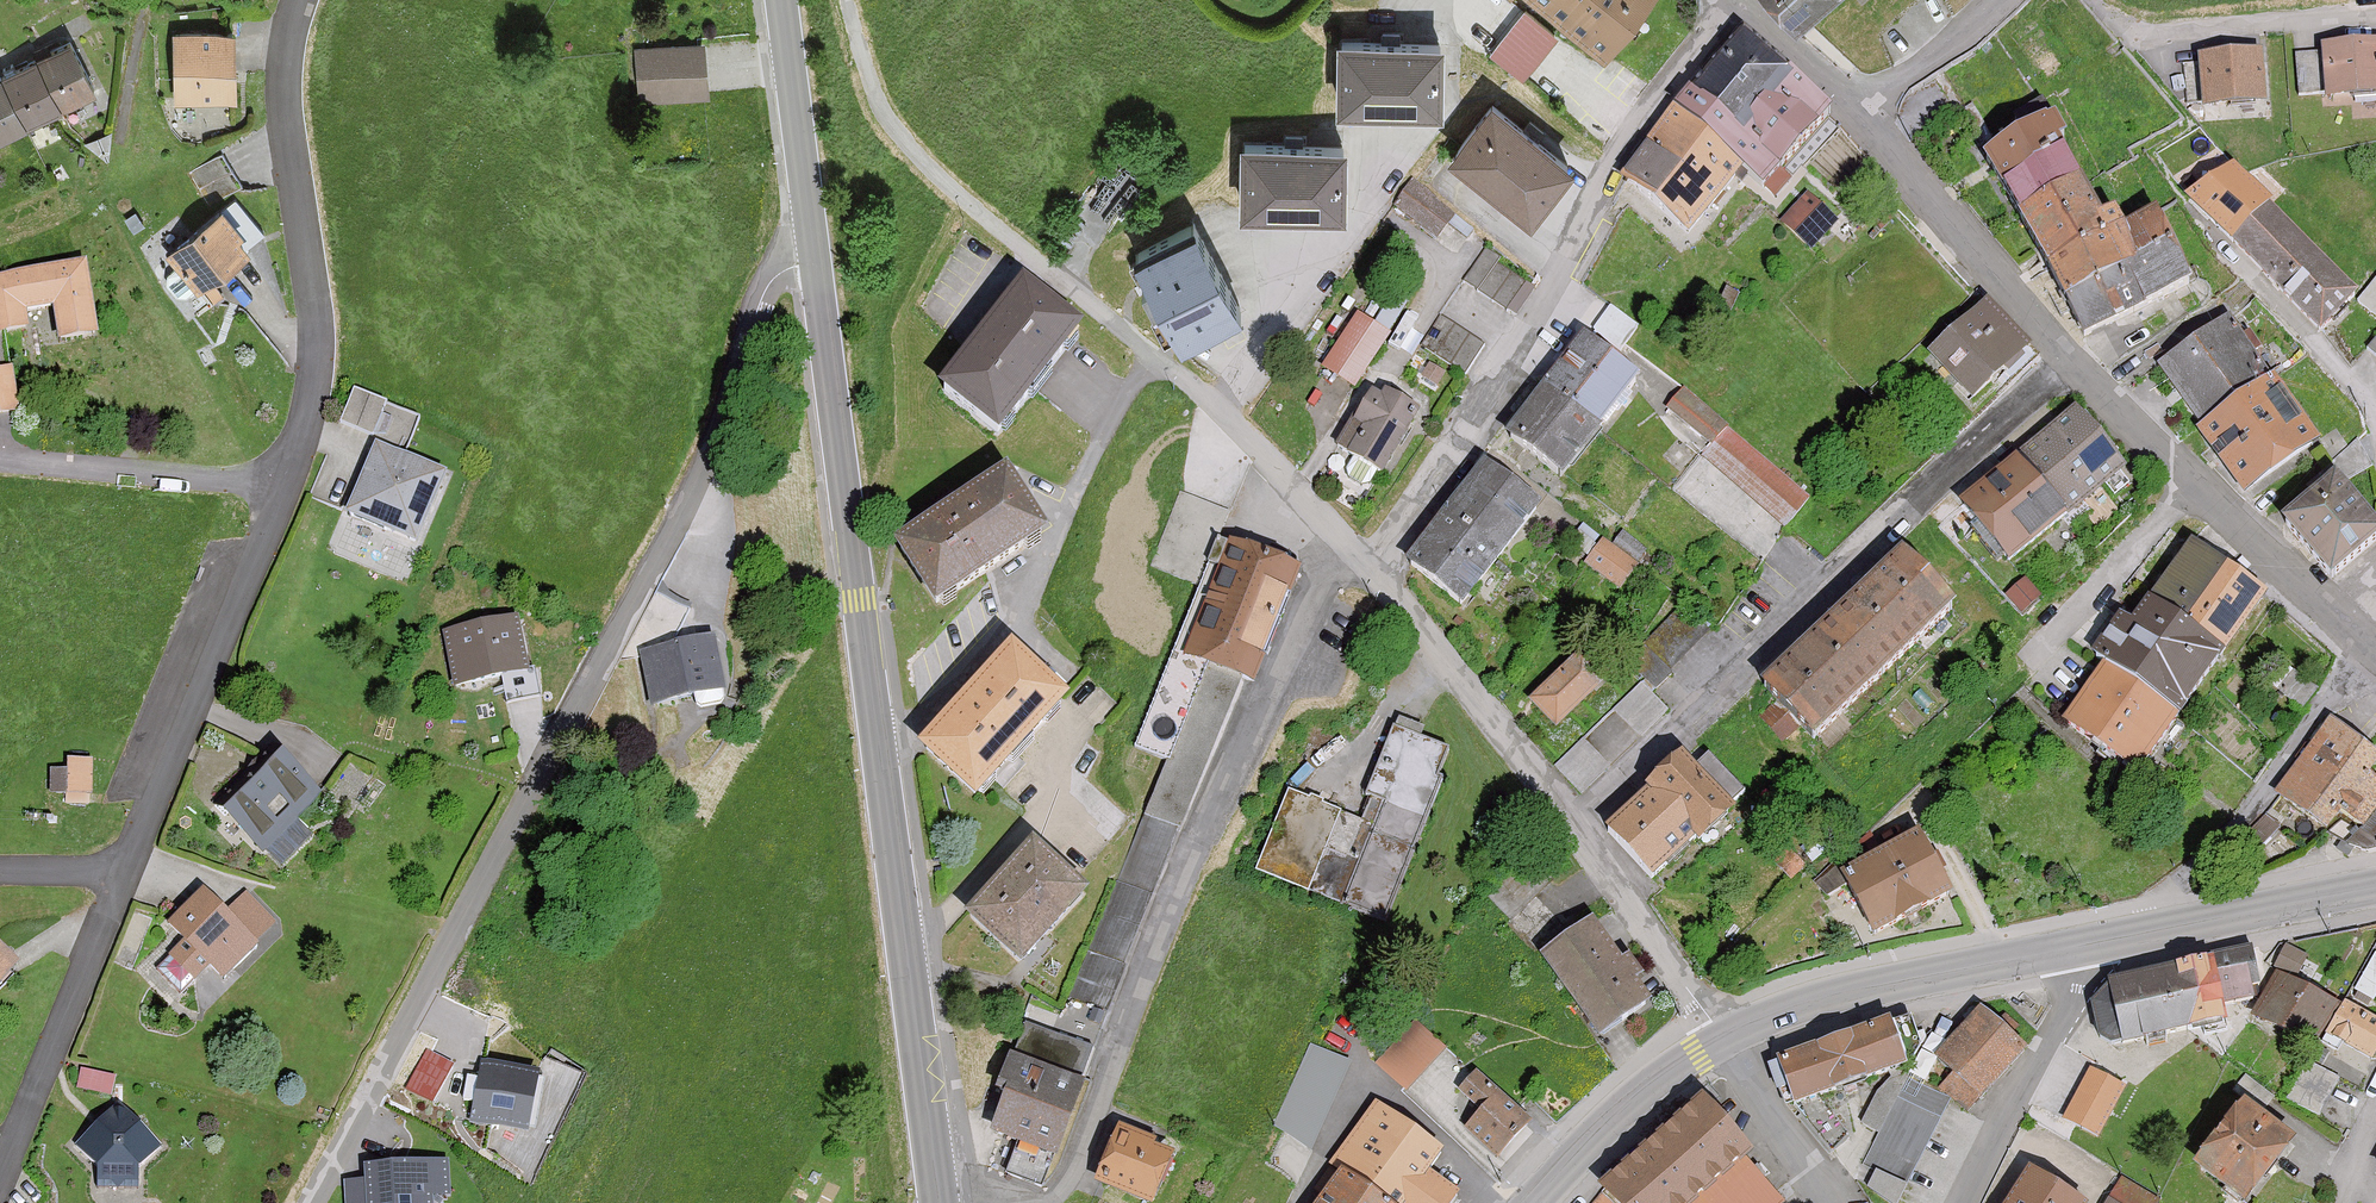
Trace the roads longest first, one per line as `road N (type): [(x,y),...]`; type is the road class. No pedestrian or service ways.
road 1 (residential): [(1577,824),(1373,571),(1235,425),(917,154),(877,100),(848,0)]
road 2 (residential): [(813,261),(771,279),(703,470),(312,1202)]
road 3 (secondary): [(938,1202),(813,261)]
road 4 (residential): [(1577,824),(2070,357)]
road 5 (residential): [(299,0),(286,98),(317,325),(314,374),(290,481)]
road 6 (residential): [(290,481),(122,875)]
road 7 (residential): [(2375,647),(2199,488),(2070,357)]
road 8 (secondary): [(2101,943),(1843,995),(1782,1011),(1723,1039)]
road 9 (residential): [(2070,357),(1857,113)]
road 10 (residential): [(122,875),(0,1166)]
road 11 (residential): [(1961,1202),(2101,943)]
road 12 (residential): [(290,481),(0,460)]
road 13 (secondary): [(2375,886),(2101,943)]
road 14 (secondary): [(813,261),(781,0)]
road 15 (residential): [(1723,1039),(1577,824)]
road 16 (secondary): [(1723,1039),(1653,1084),(1530,1202)]
road 17 (residential): [(1723,1039),(1823,1202)]
road 18 (residential): [(1998,0),(1857,113)]
road 19 (residential): [(1857,113),(1736,0)]
road 20 (residential): [(0,872),(122,875)]

